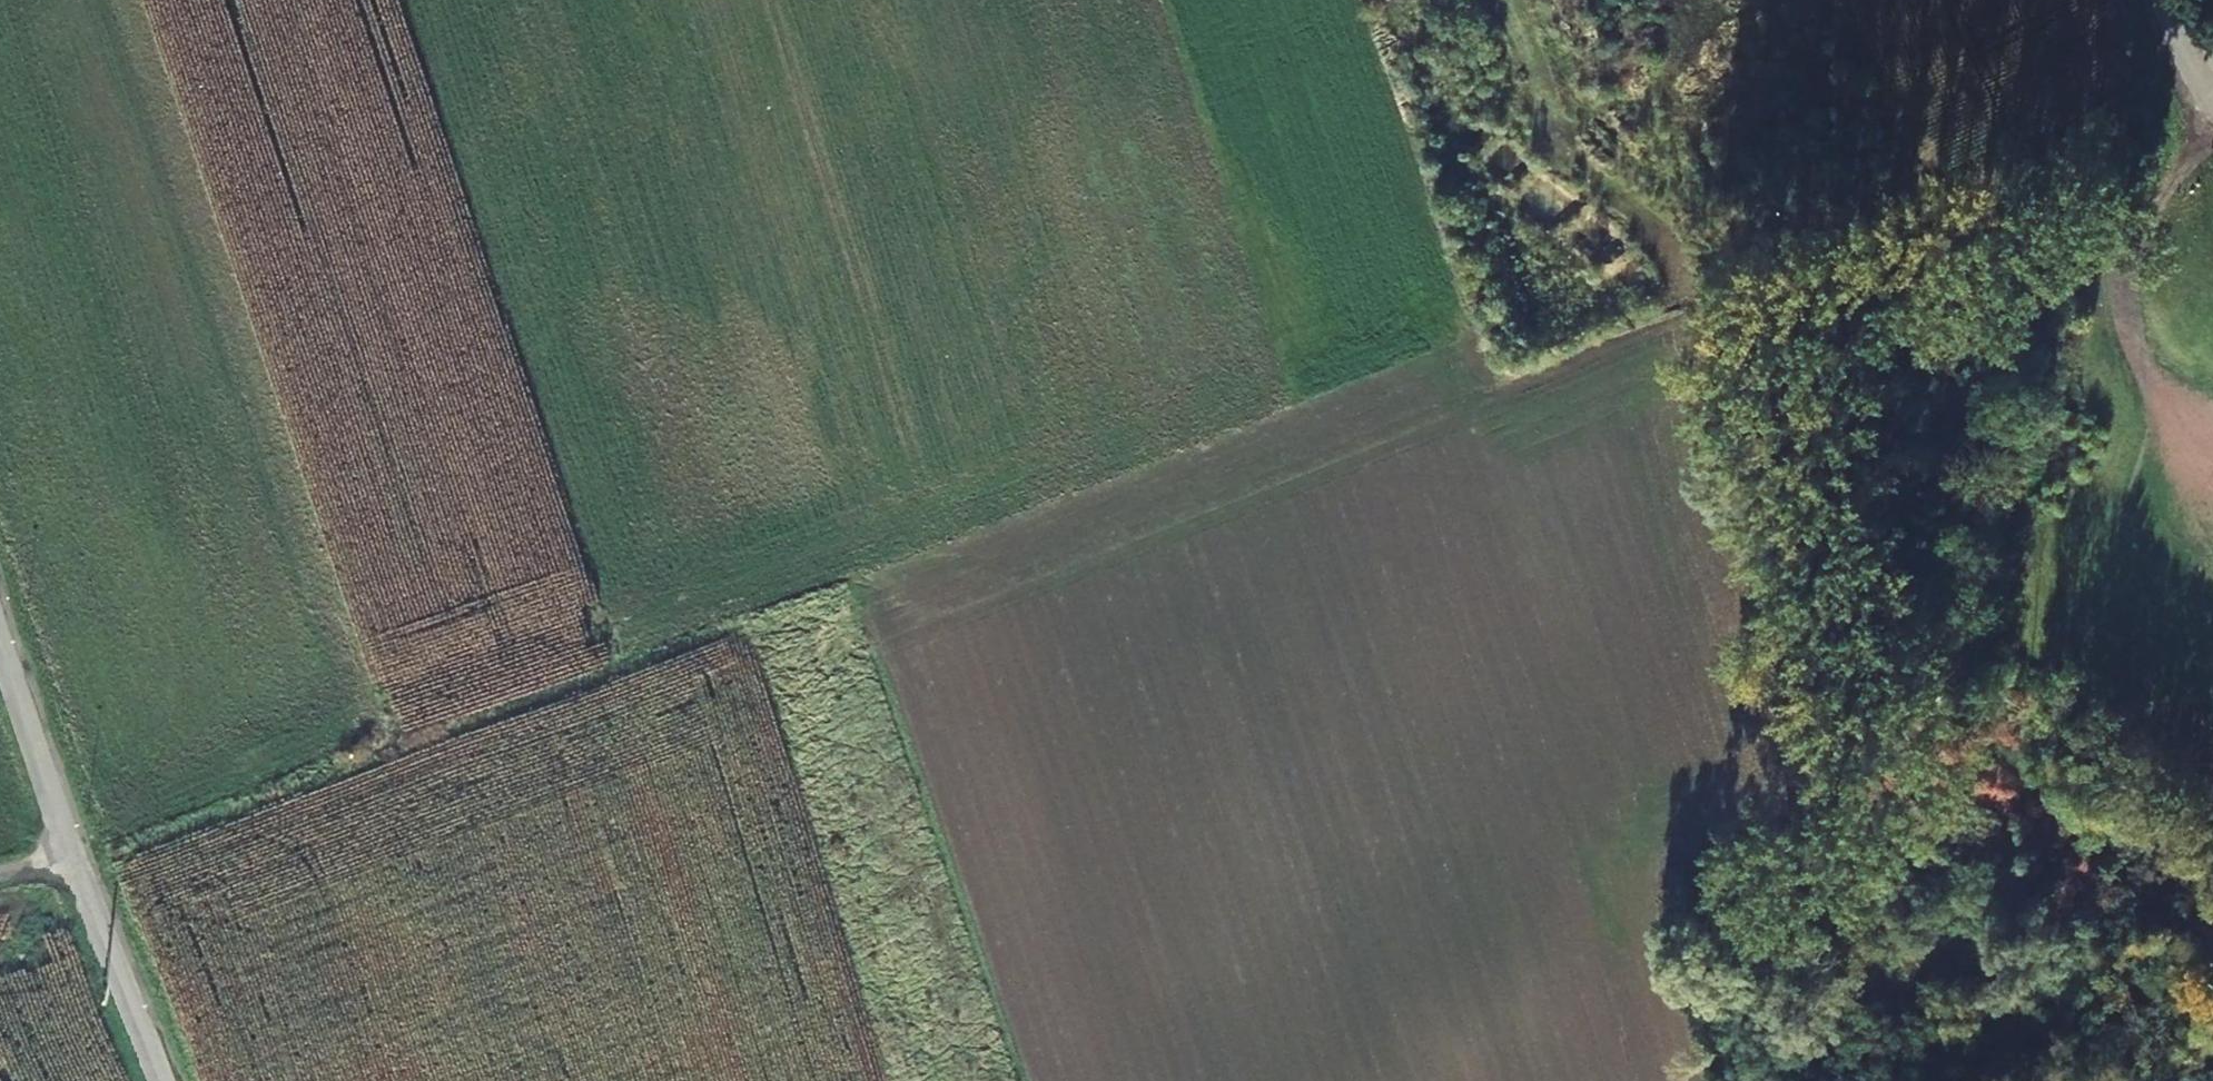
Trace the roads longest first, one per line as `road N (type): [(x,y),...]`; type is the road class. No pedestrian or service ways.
road 1 (residential): [(158,1080),(0,644)]

